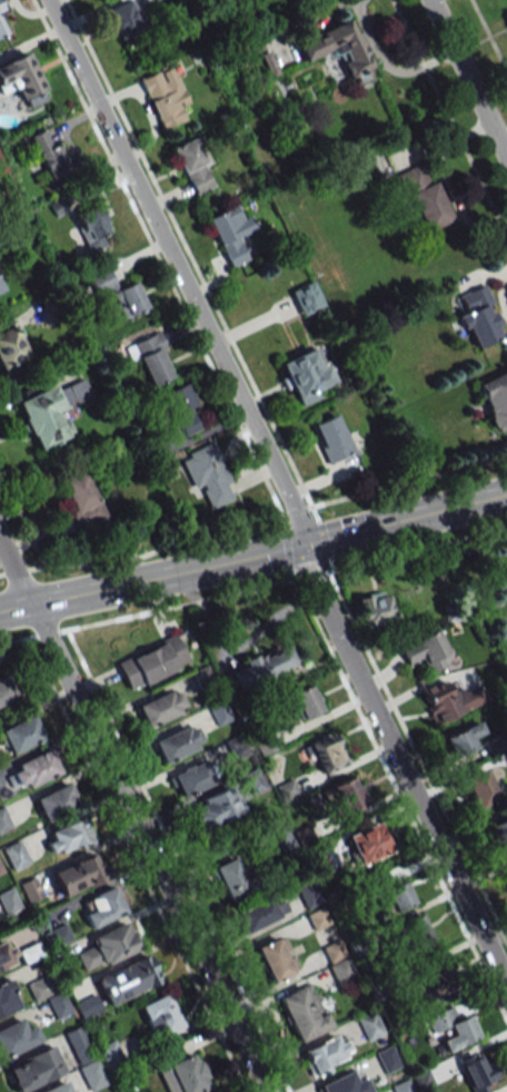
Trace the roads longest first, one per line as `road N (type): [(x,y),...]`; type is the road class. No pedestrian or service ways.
road 1 (residential): [(266,1091),(30,600)]
road 2 (residential): [(201,342),(40,0)]
road 3 (residential): [(430,823),(296,543)]
road 4 (secondary): [(30,600),(296,543)]
road 5 (residential): [(296,543),(201,342)]
road 6 (secondary): [(296,543),(506,491)]
road 7 (residential): [(506,160),(430,0)]
road 8 (residential): [(506,983),(430,823)]

